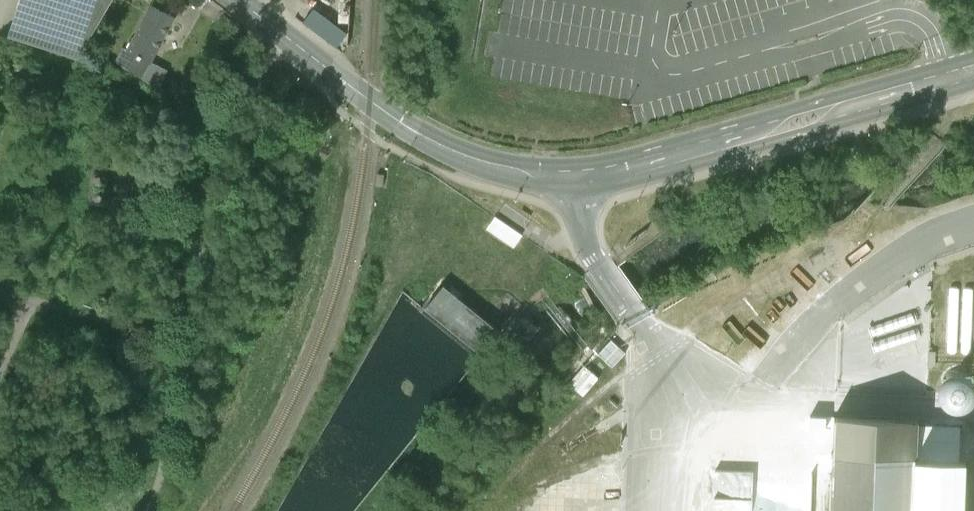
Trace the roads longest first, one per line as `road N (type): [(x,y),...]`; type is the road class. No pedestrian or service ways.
road 1 (secondary): [(973,71),(616,173),(523,181),(431,151),(371,114),(237,0)]

